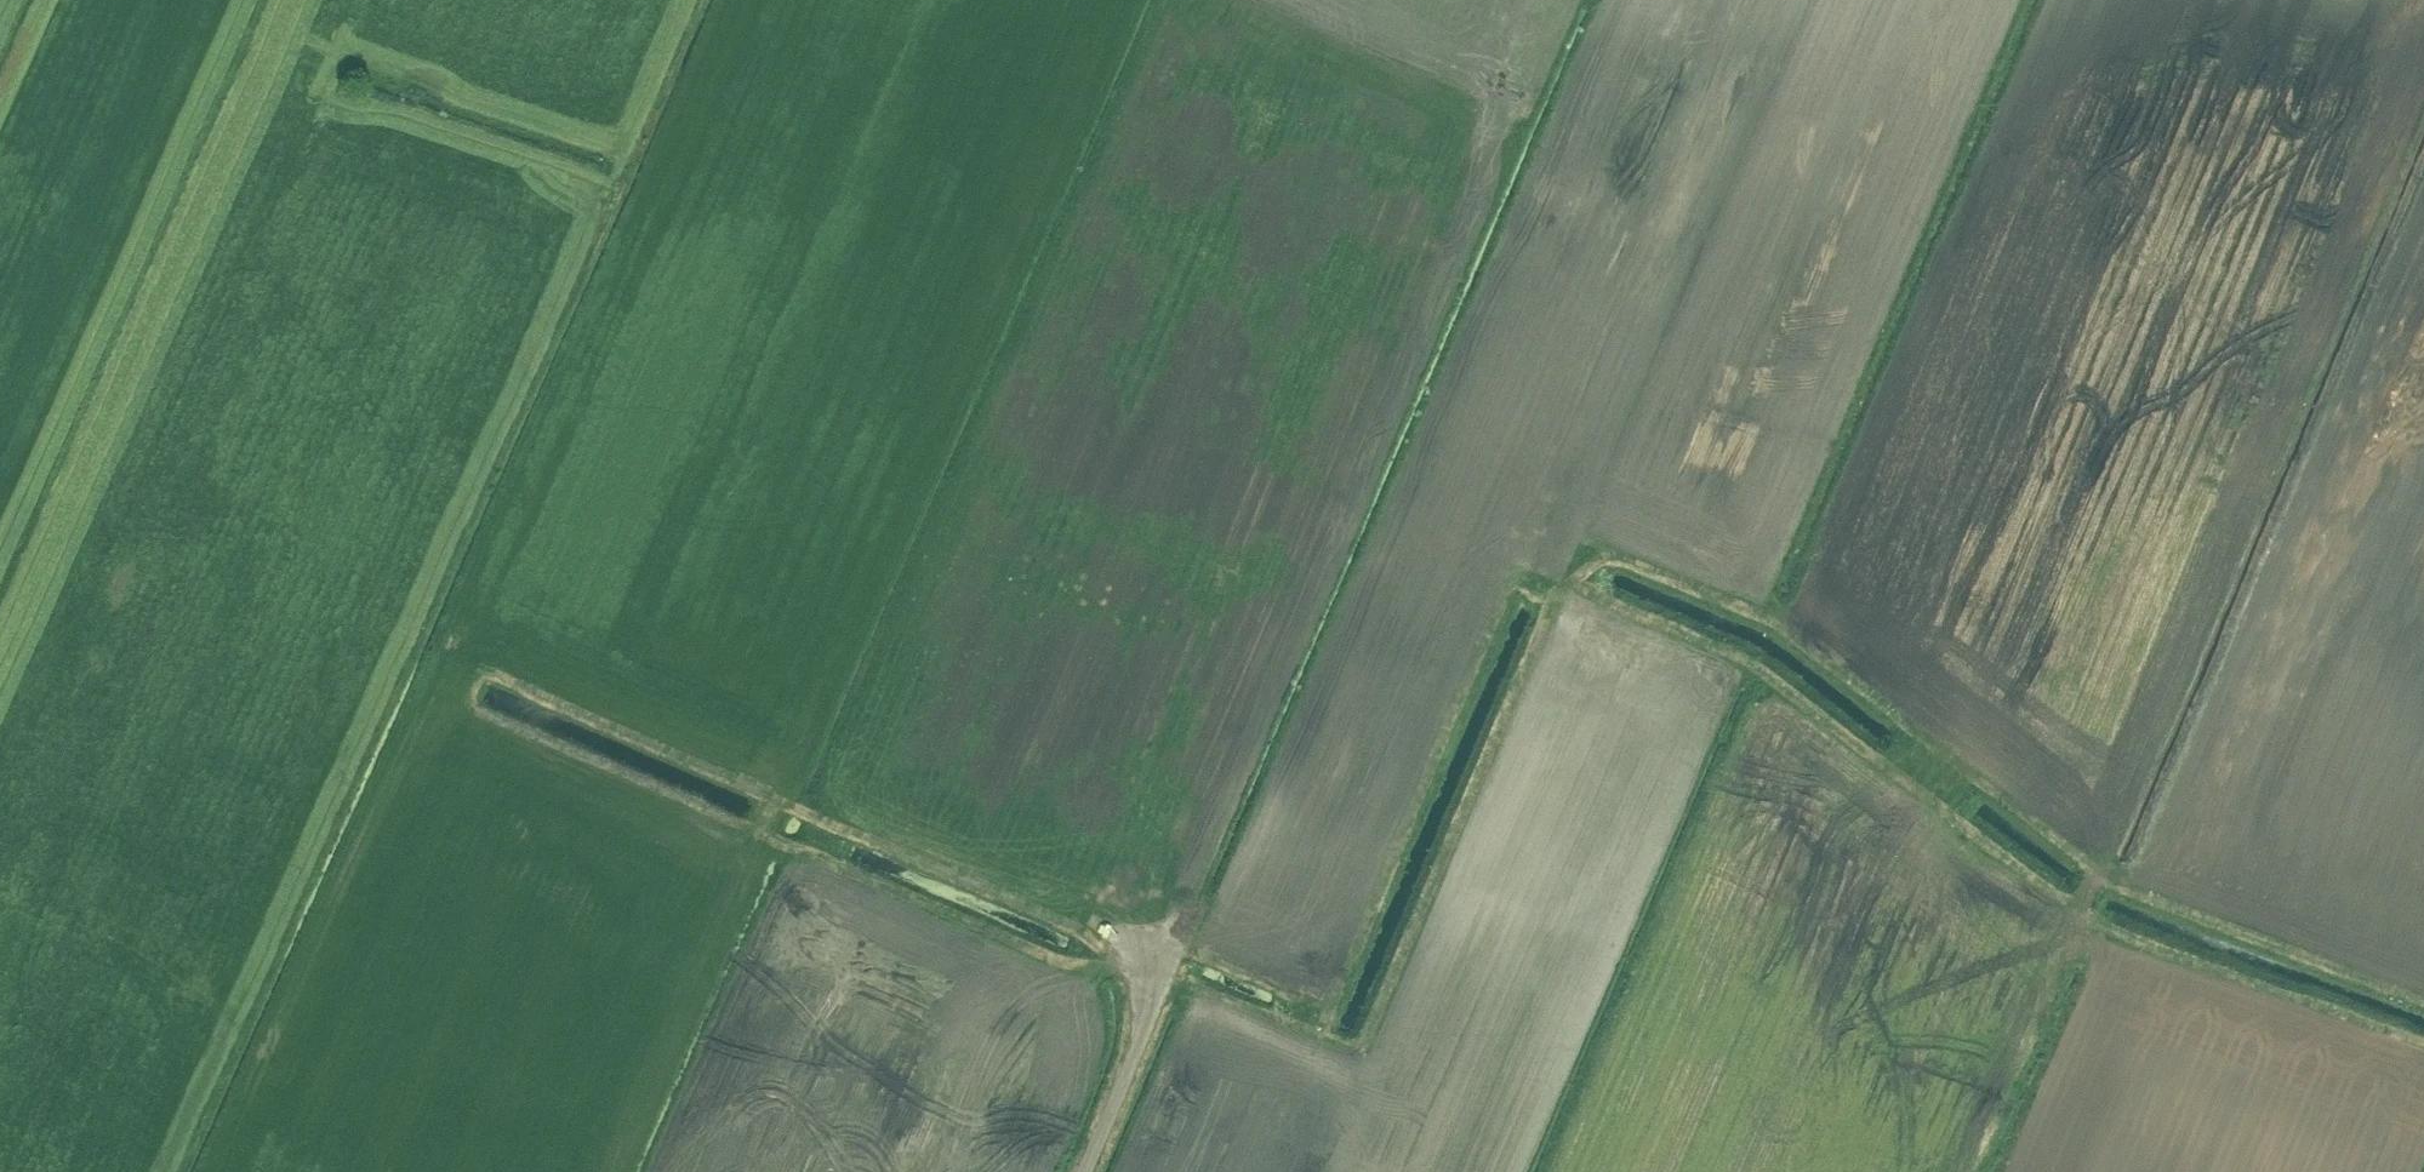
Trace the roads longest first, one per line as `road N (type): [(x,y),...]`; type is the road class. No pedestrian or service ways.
road 1 (unclassified): [(1083,1171),(1185,932)]

